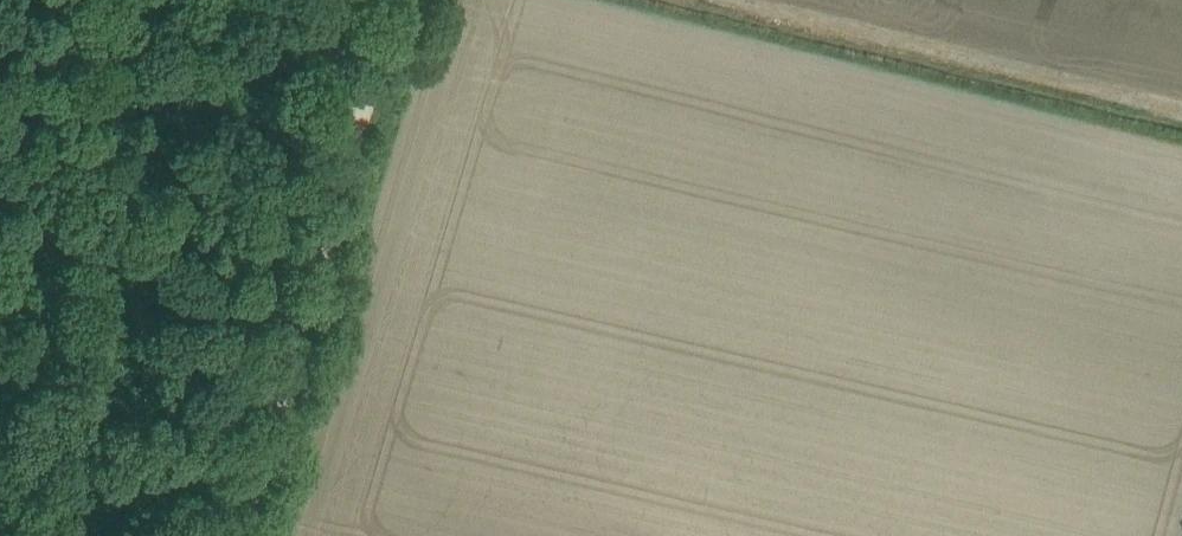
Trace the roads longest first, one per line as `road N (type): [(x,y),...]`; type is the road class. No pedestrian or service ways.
road 1 (track): [(218,535),(384,0)]
road 2 (track): [(1181,109),(738,0)]

